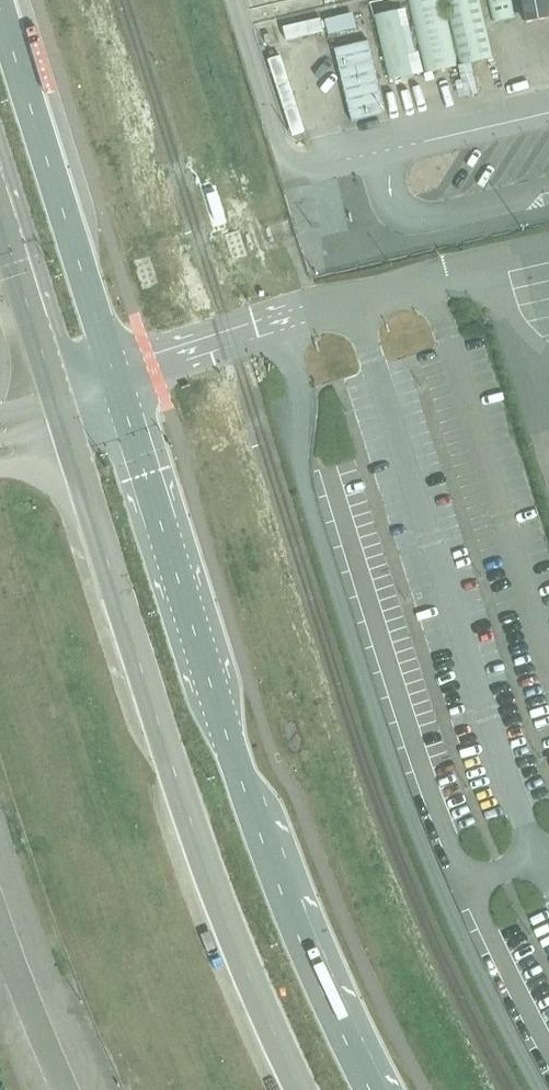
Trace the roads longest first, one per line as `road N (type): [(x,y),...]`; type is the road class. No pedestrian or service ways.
road 1 (primary): [(371,1089),(325,998),(256,822),(116,383)]
road 2 (primary): [(61,408),(208,870),(302,1089)]
road 3 (primary): [(116,383),(0,0)]
road 4 (primary): [(0,213),(61,408)]

